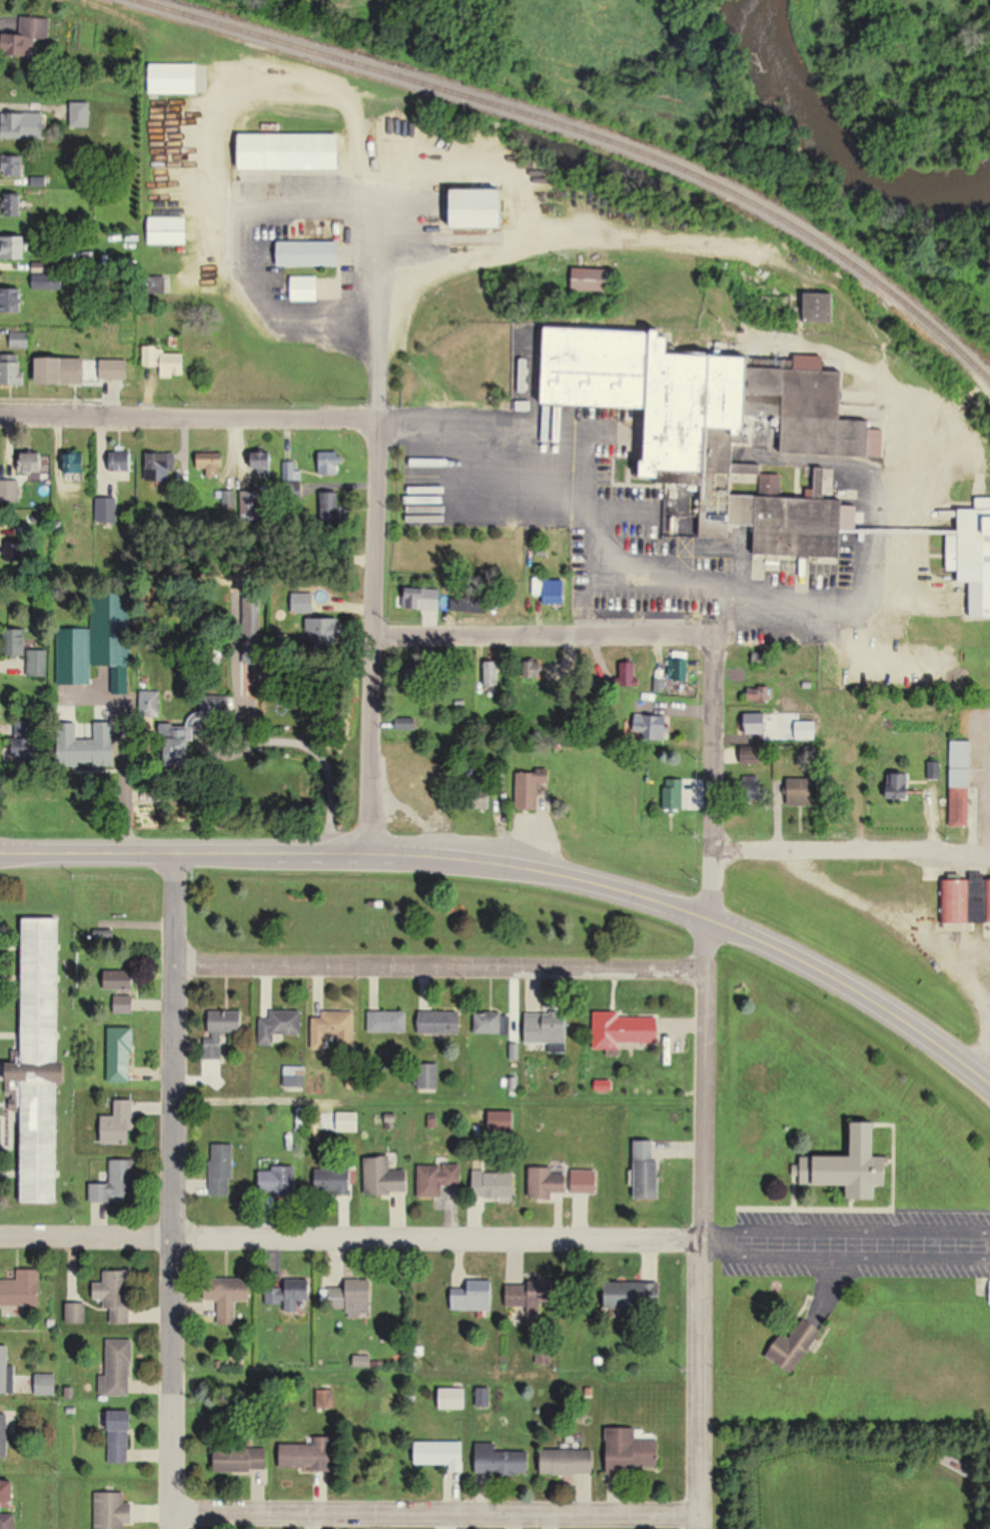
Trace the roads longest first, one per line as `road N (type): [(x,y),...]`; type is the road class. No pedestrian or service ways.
road 1 (primary): [(989,1085),(841,983),(673,906),(565,877),(366,855),(0,855)]
road 2 (residential): [(702,1528),(711,636)]
road 3 (residential): [(0,1235),(703,1242)]
road 4 (residential): [(169,1528),(171,855)]
road 5 (residential): [(706,972),(170,961)]
road 6 (residential): [(169,1514),(702,1517)]
road 7 (residential): [(366,855),(373,421)]
road 8 (residential): [(373,421),(0,414)]
road 9 (residential): [(711,636),(370,629)]
road 10 (residential): [(989,852),(933,842),(708,848)]

